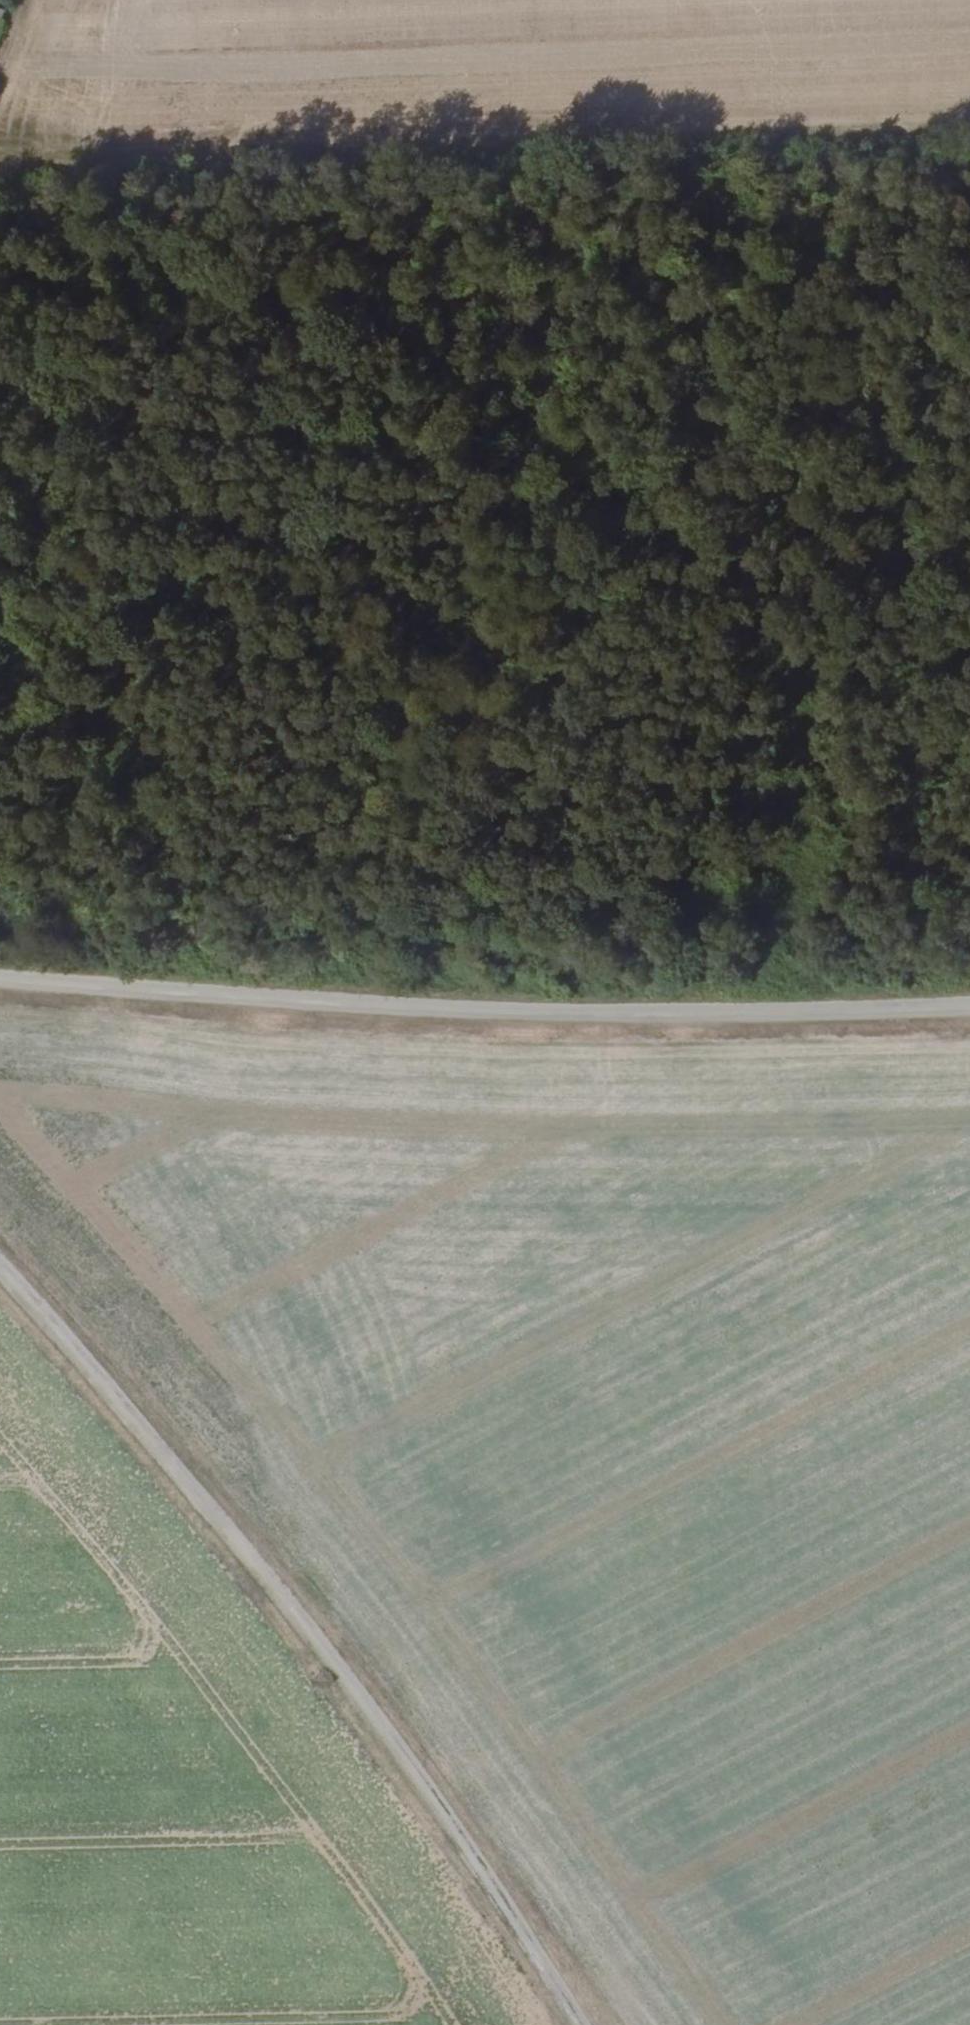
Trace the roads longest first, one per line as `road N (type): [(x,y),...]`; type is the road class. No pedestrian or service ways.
road 1 (track): [(0,968),(503,1008),(969,994)]
road 2 (track): [(576,2024),(356,1700),(0,1279)]

